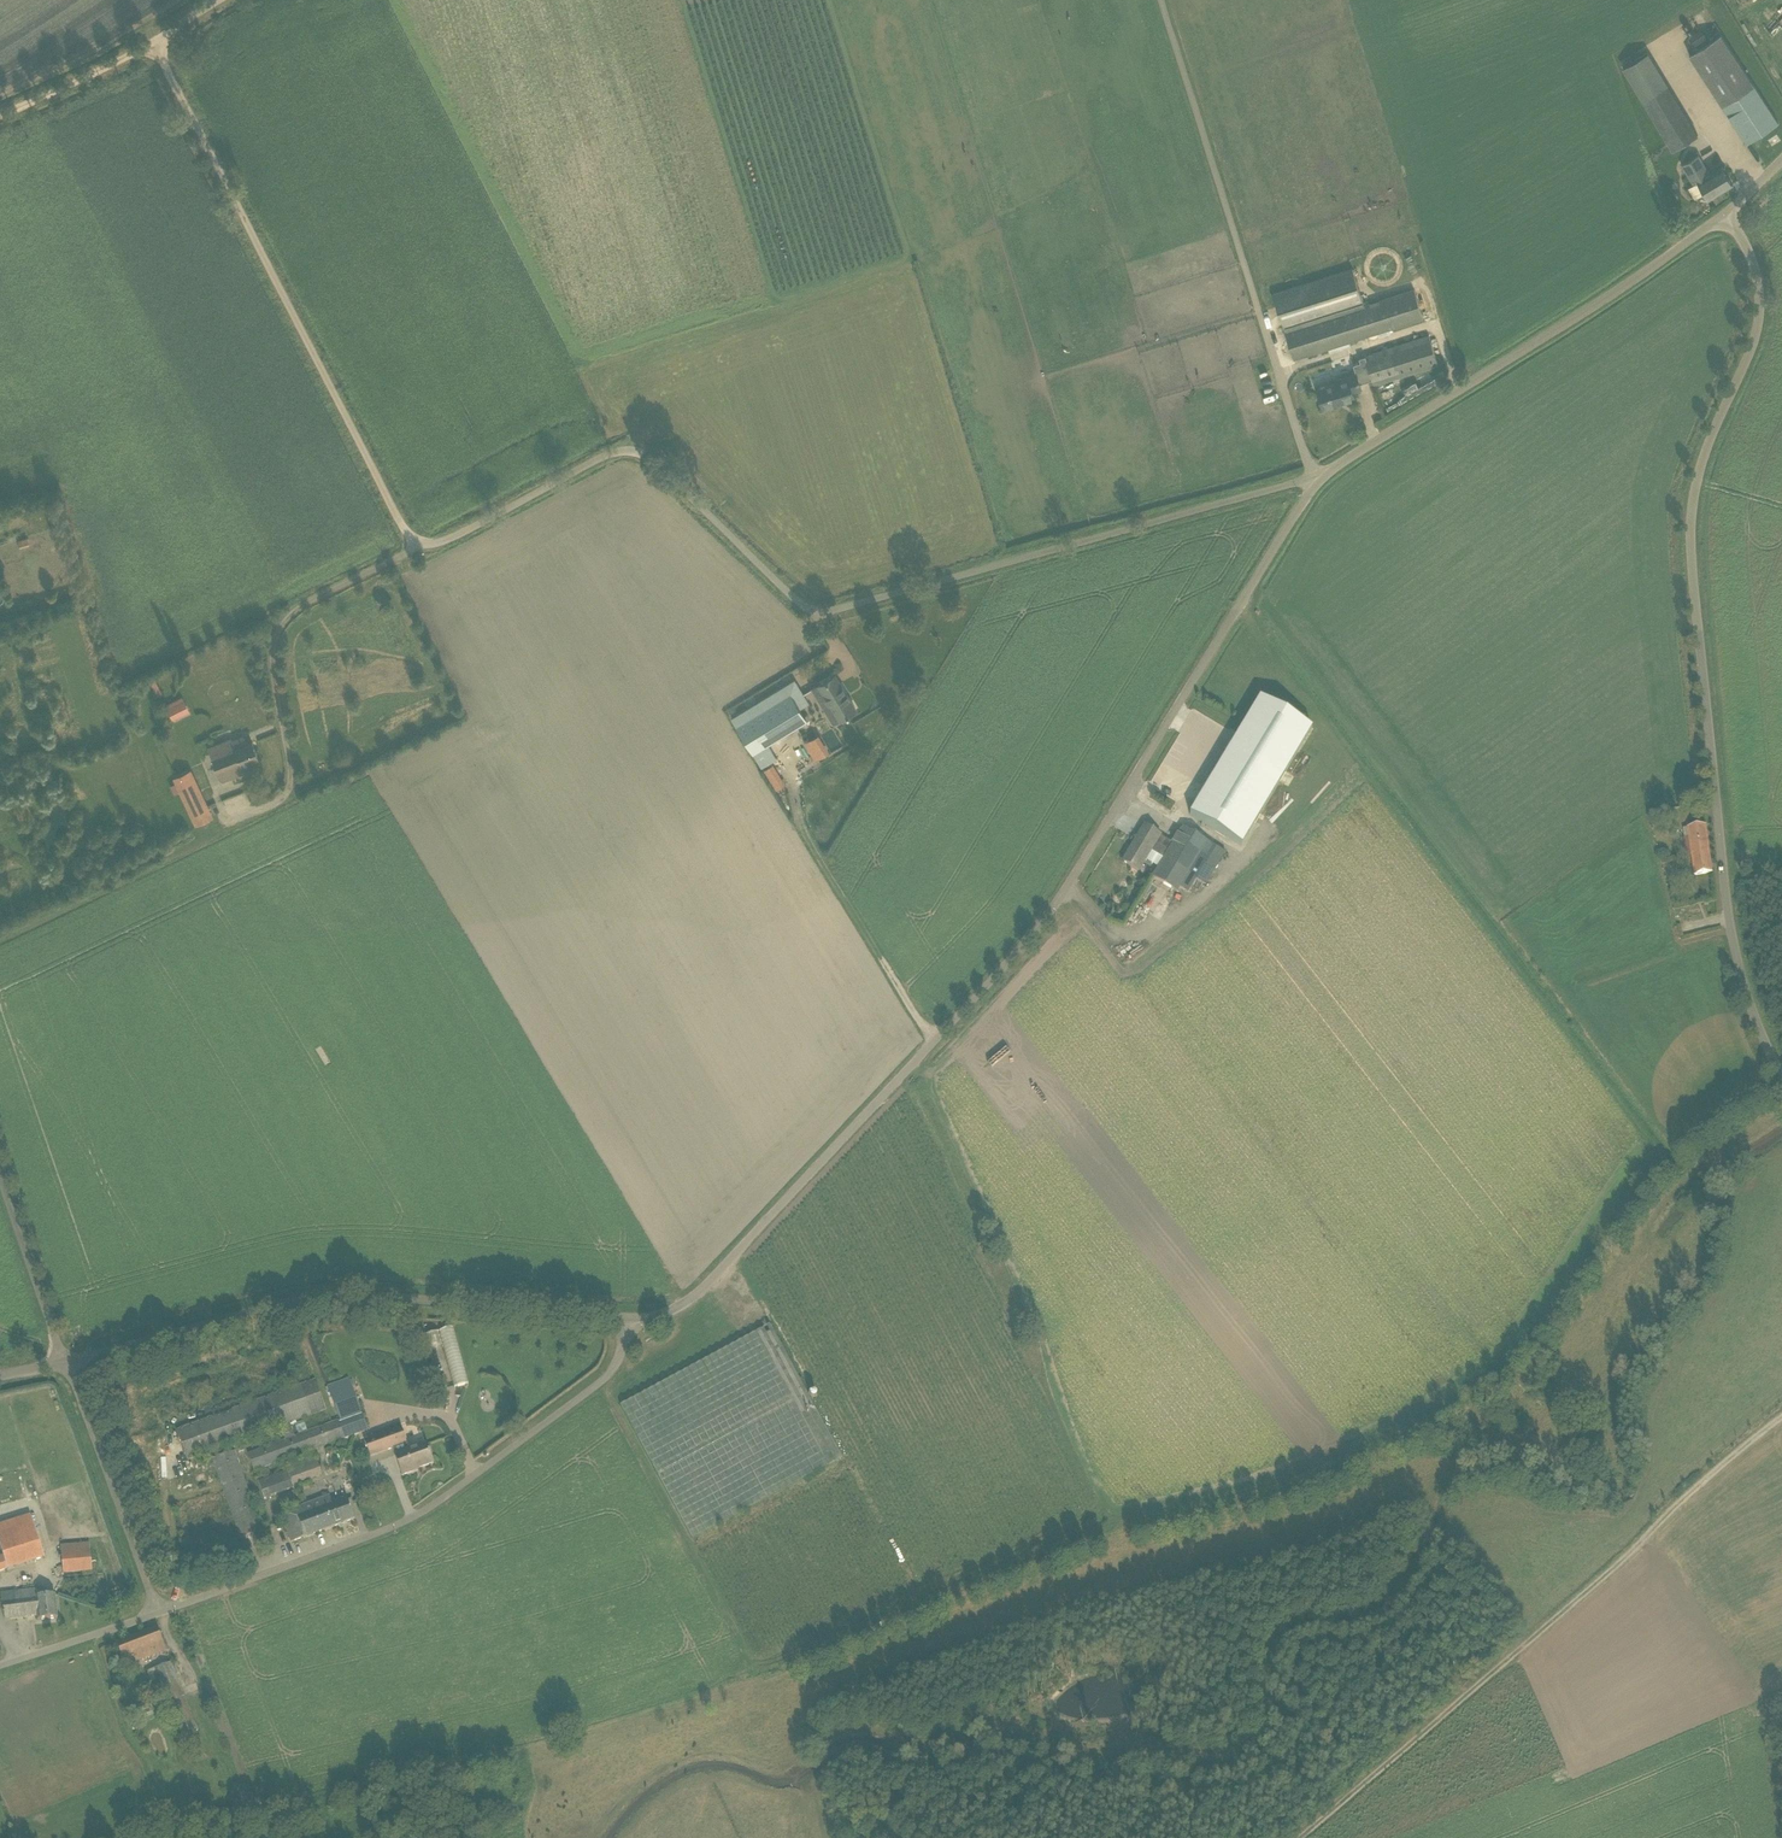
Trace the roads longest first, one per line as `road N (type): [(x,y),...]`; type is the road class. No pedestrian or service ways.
road 1 (unclassified): [(637,1317),(688,1297),(1045,924),(1317,478)]
road 2 (unclassified): [(428,546),(450,542),(633,453),(655,460),(820,614),(1317,478)]
road 3 (unclassified): [(1781,1077),(1744,993),(1728,915),(1692,555),(1700,462),(1746,357),(1763,287),(1727,215)]
road 4 (track): [(1781,1426),(1302,1837)]
road 5 (unclassified): [(155,1613),(421,1517),(599,1387),(622,1359),(637,1317)]
road 6 (unclassified): [(64,1364),(319,1300),(384,1297),(637,1317)]
road 7 (track): [(159,47),(412,531),(428,546)]
road 8 (unclassified): [(1317,478),(1161,0)]
road 9 (unclassified): [(1317,478),(1727,215)]
road 10 (track): [(0,937),(245,826)]
road 11 (unclassified): [(155,1613),(64,1364)]
road 12 (track): [(0,1167),(64,1364)]
road 13 (track): [(159,47),(0,120)]
road 14 (unclassified): [(0,1669),(155,1613)]

